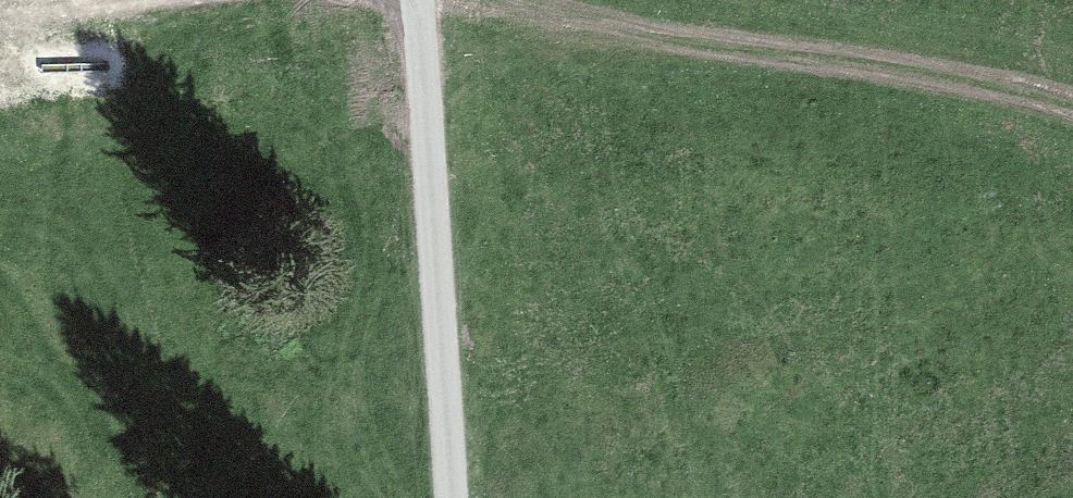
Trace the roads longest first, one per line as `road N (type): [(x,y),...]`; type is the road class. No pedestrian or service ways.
road 1 (track): [(500,0),(601,29),(954,76),(1072,103)]
road 2 (track): [(505,0),(616,30),(915,74),(1072,110)]
road 3 (unclassified): [(454,497),(417,0)]
road 4 (track): [(0,13),(147,0)]

